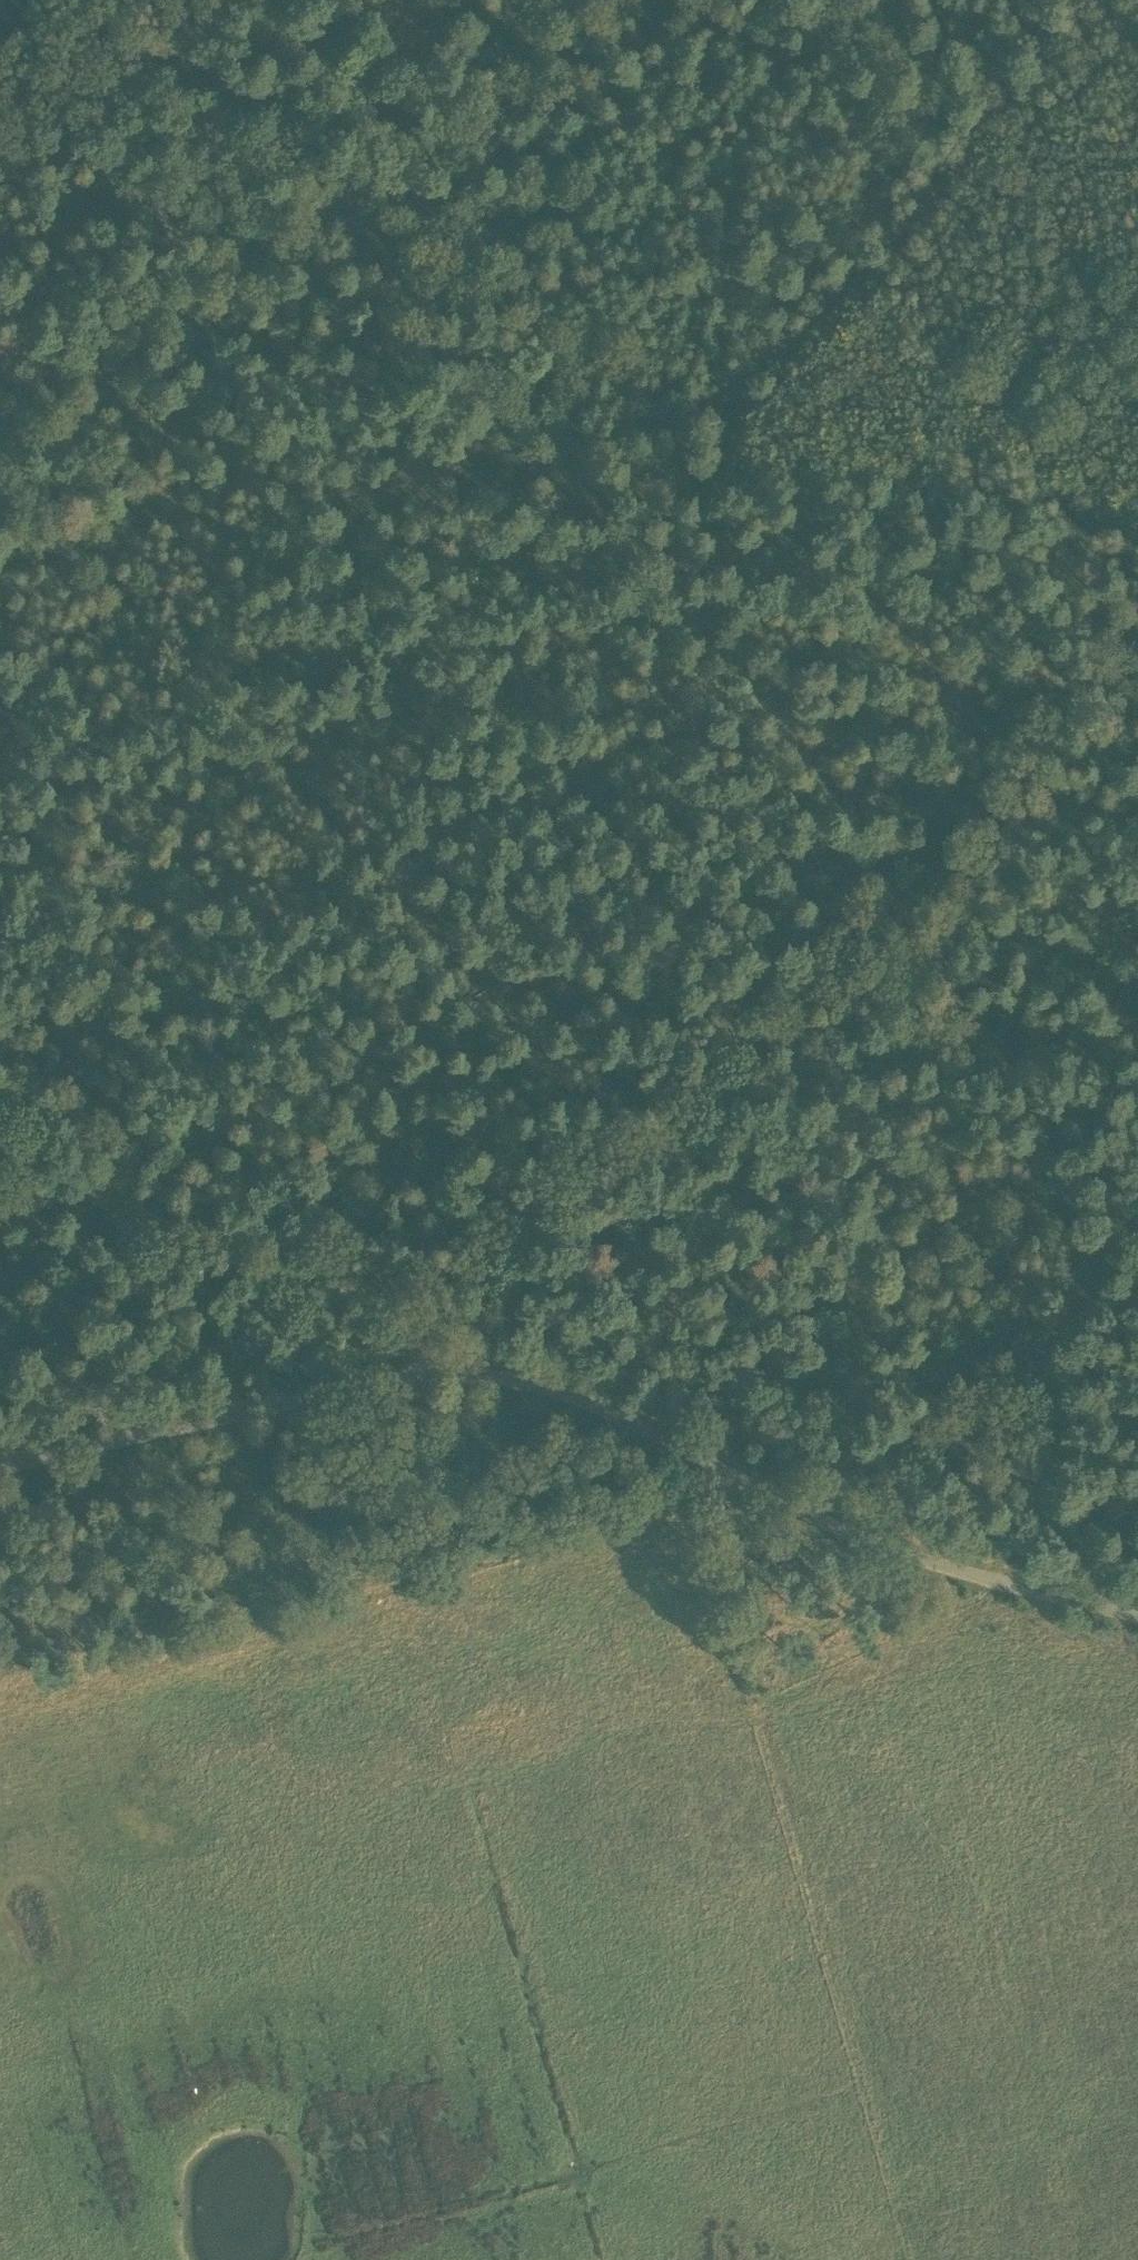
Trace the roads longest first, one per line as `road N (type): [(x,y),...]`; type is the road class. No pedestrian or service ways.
road 1 (unclassified): [(0,1490),(406,1379),(482,1379),(633,1434),(946,1581),(1137,1636)]
road 2 (track): [(406,1379),(387,1333),(351,1297),(0,1140)]
road 3 (track): [(1137,1055),(1095,1092),(1057,1100),(1022,1087),(959,982)]

